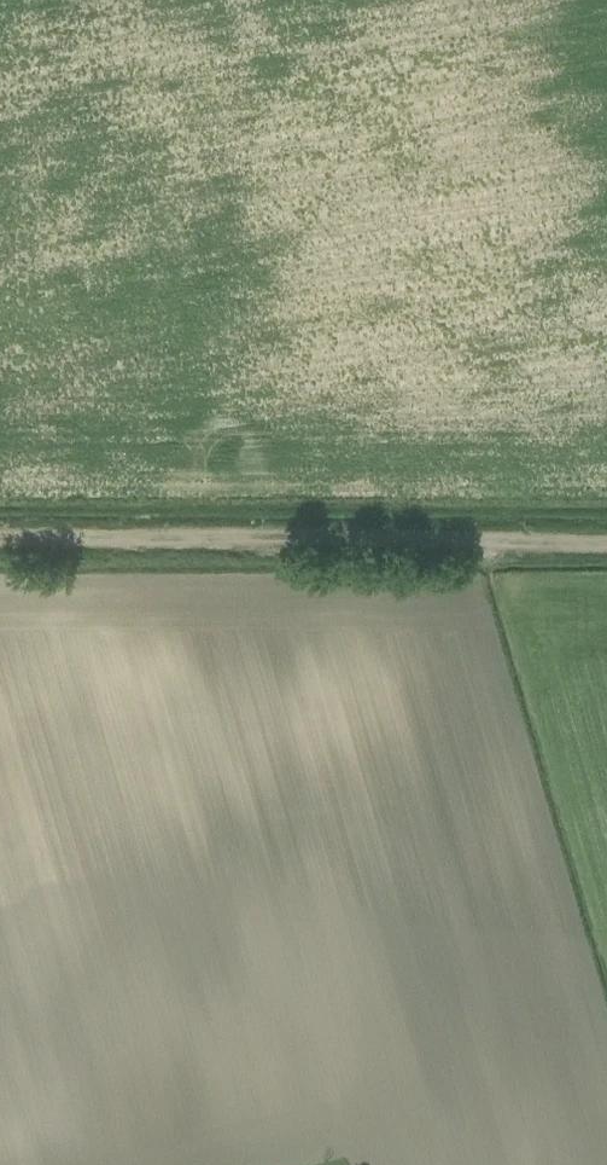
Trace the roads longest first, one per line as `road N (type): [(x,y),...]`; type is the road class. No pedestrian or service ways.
road 1 (track): [(606,555),(0,555)]

